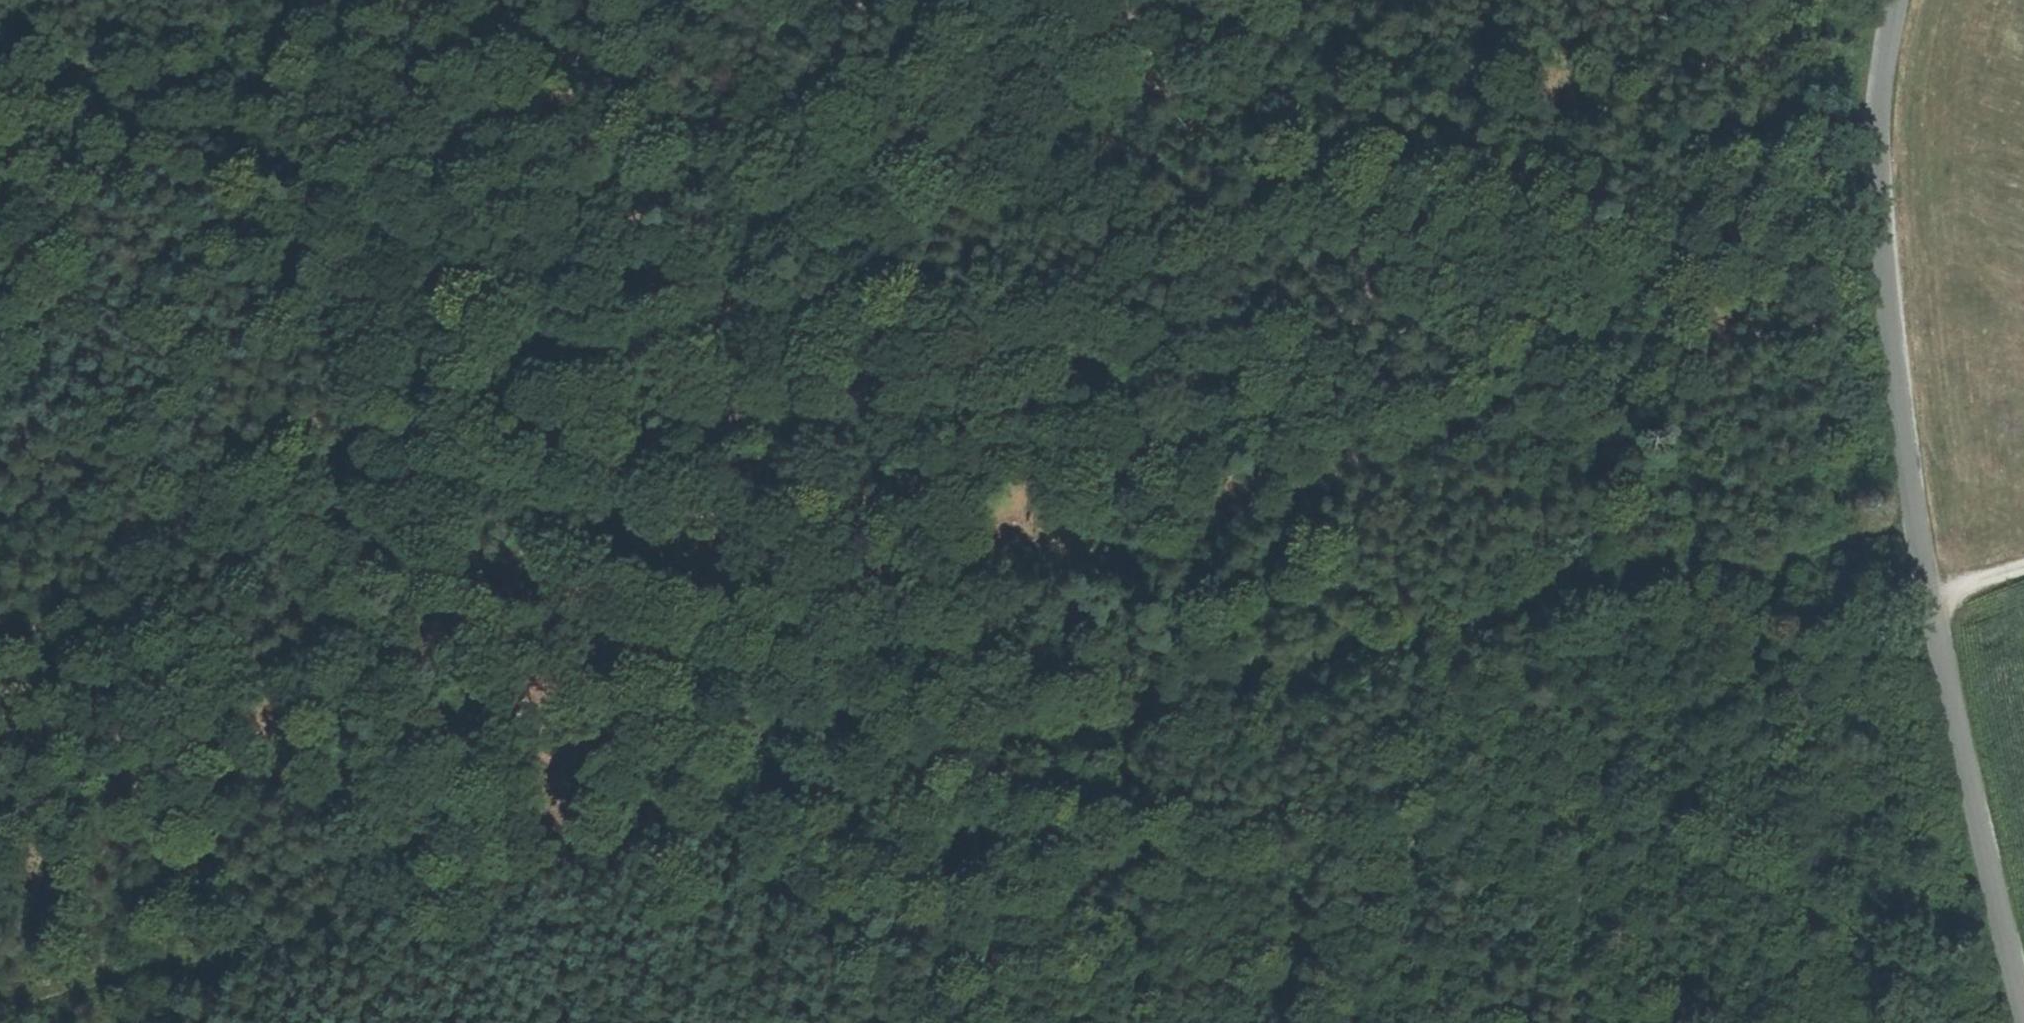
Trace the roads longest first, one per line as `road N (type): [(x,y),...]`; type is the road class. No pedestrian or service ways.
road 1 (unclassified): [(1896,0),(1873,126),(1892,354),(1949,703),(2023,1015)]

